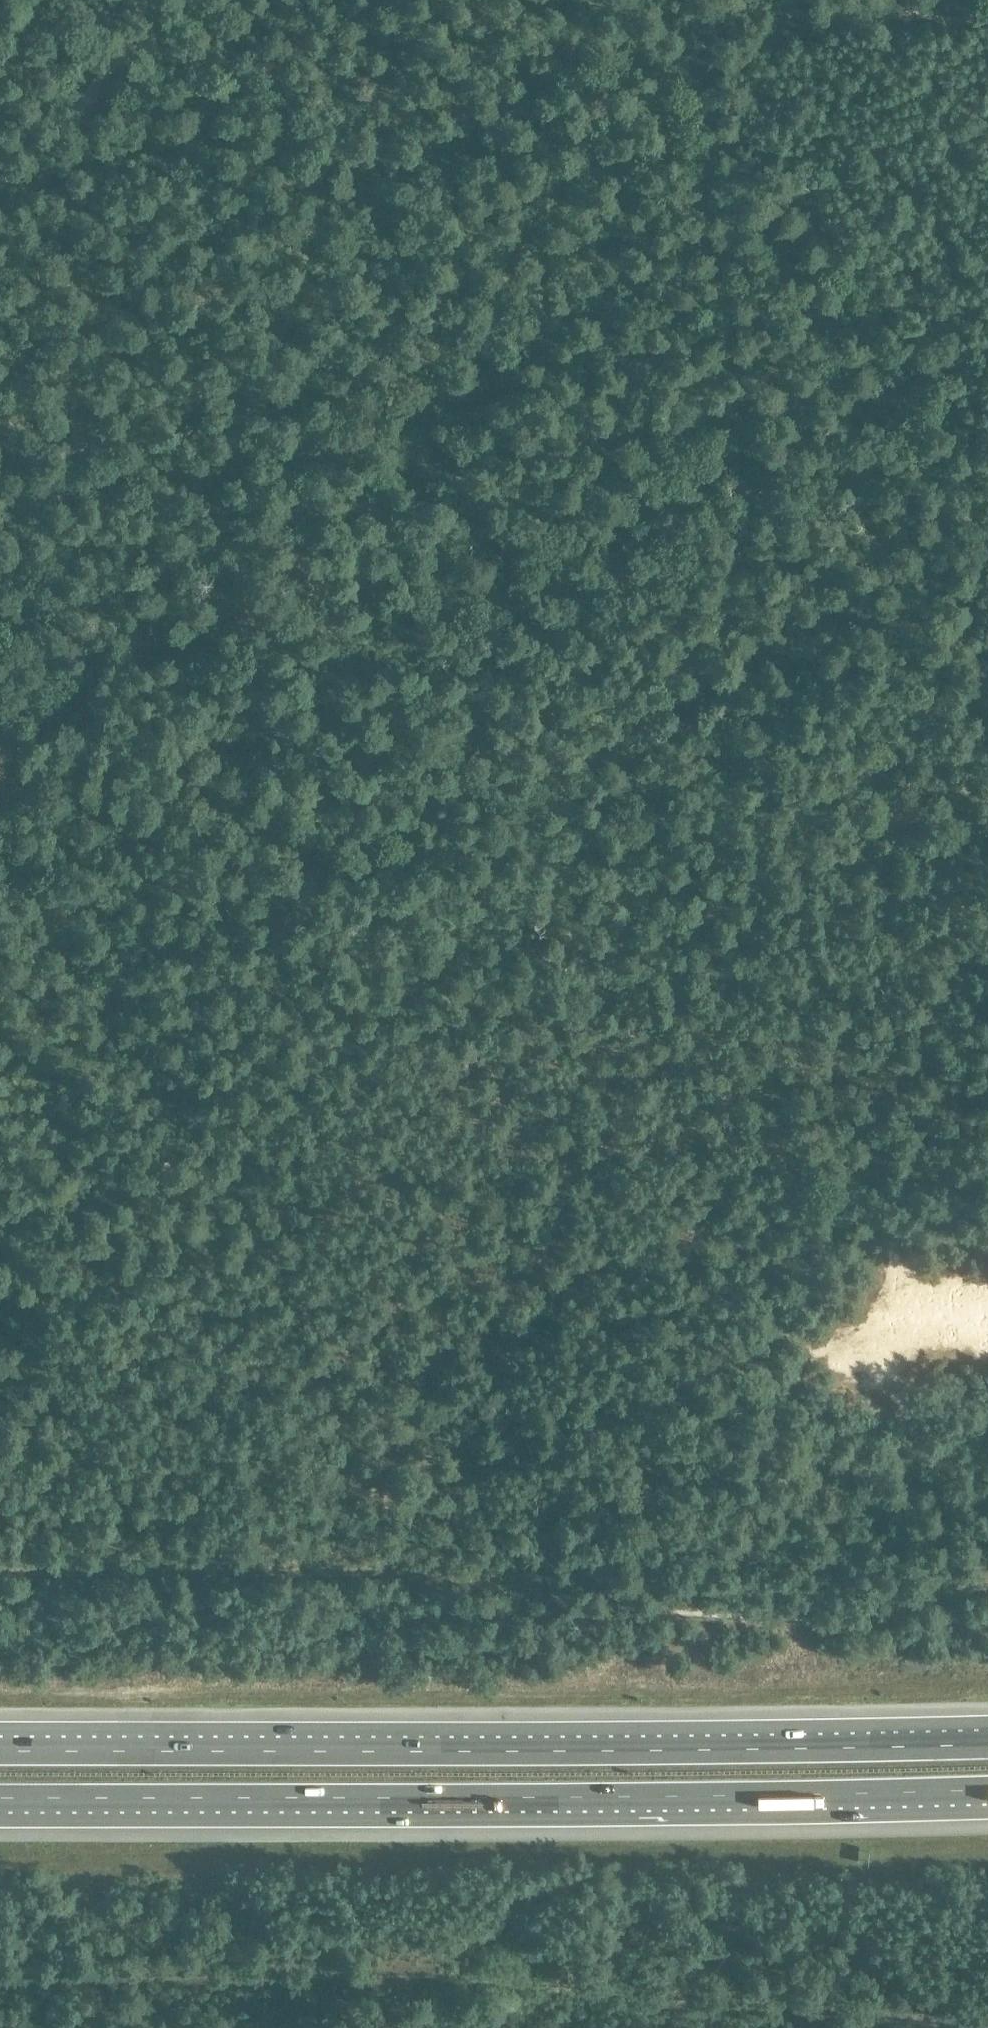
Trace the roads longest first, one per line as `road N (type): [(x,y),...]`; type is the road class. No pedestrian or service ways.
road 1 (motorway): [(0,1797),(987,1789)]
road 2 (motorway): [(987,1745),(0,1751)]
road 3 (track): [(0,186),(99,80),(145,0)]

